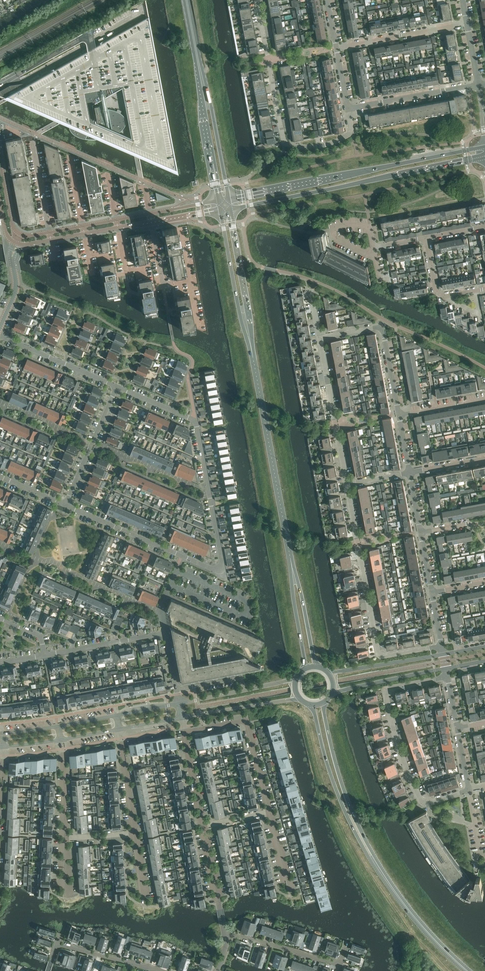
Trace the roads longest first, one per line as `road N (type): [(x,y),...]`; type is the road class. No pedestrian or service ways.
road 1 (primary): [(311,667),(248,329)]
road 2 (primary): [(468,970),(371,858),(348,809),(319,706)]
road 3 (secondary): [(484,147),(228,199)]
road 4 (secondary): [(230,209),(484,158)]
road 5 (residential): [(442,645),(379,657),(347,484)]
road 6 (residential): [(347,109),(352,133),(321,146),(284,142),(257,0)]
road 7 (residential): [(219,571),(194,419),(117,385)]
road 8 (residential): [(468,789),(422,804),(383,689),(447,677)]
road 9 (residential): [(219,571),(66,505)]
road 10 (residential): [(268,813),(247,722),(184,732)]
road 11 (residential): [(398,413),(382,327),(319,337)]
road 12 (residential): [(347,484),(319,337)]
road 13 (primary): [(200,66),(218,201)]
road 14 (primary): [(228,199),(200,66)]
road 15 (residential): [(48,970),(56,945),(162,970)]
road 16 (residential): [(335,47),(467,22)]
road 17 (residential): [(347,109),(478,84)]
road 18 (residential): [(66,505),(117,385)]
road 19 (residential): [(117,385),(0,334)]
road 20 (residential): [(0,84),(90,36),(94,58)]
road 21 (residential): [(166,632),(45,655)]
road 22 (primary): [(220,210),(248,329)]
road 23 (primary): [(248,329),(230,209)]

